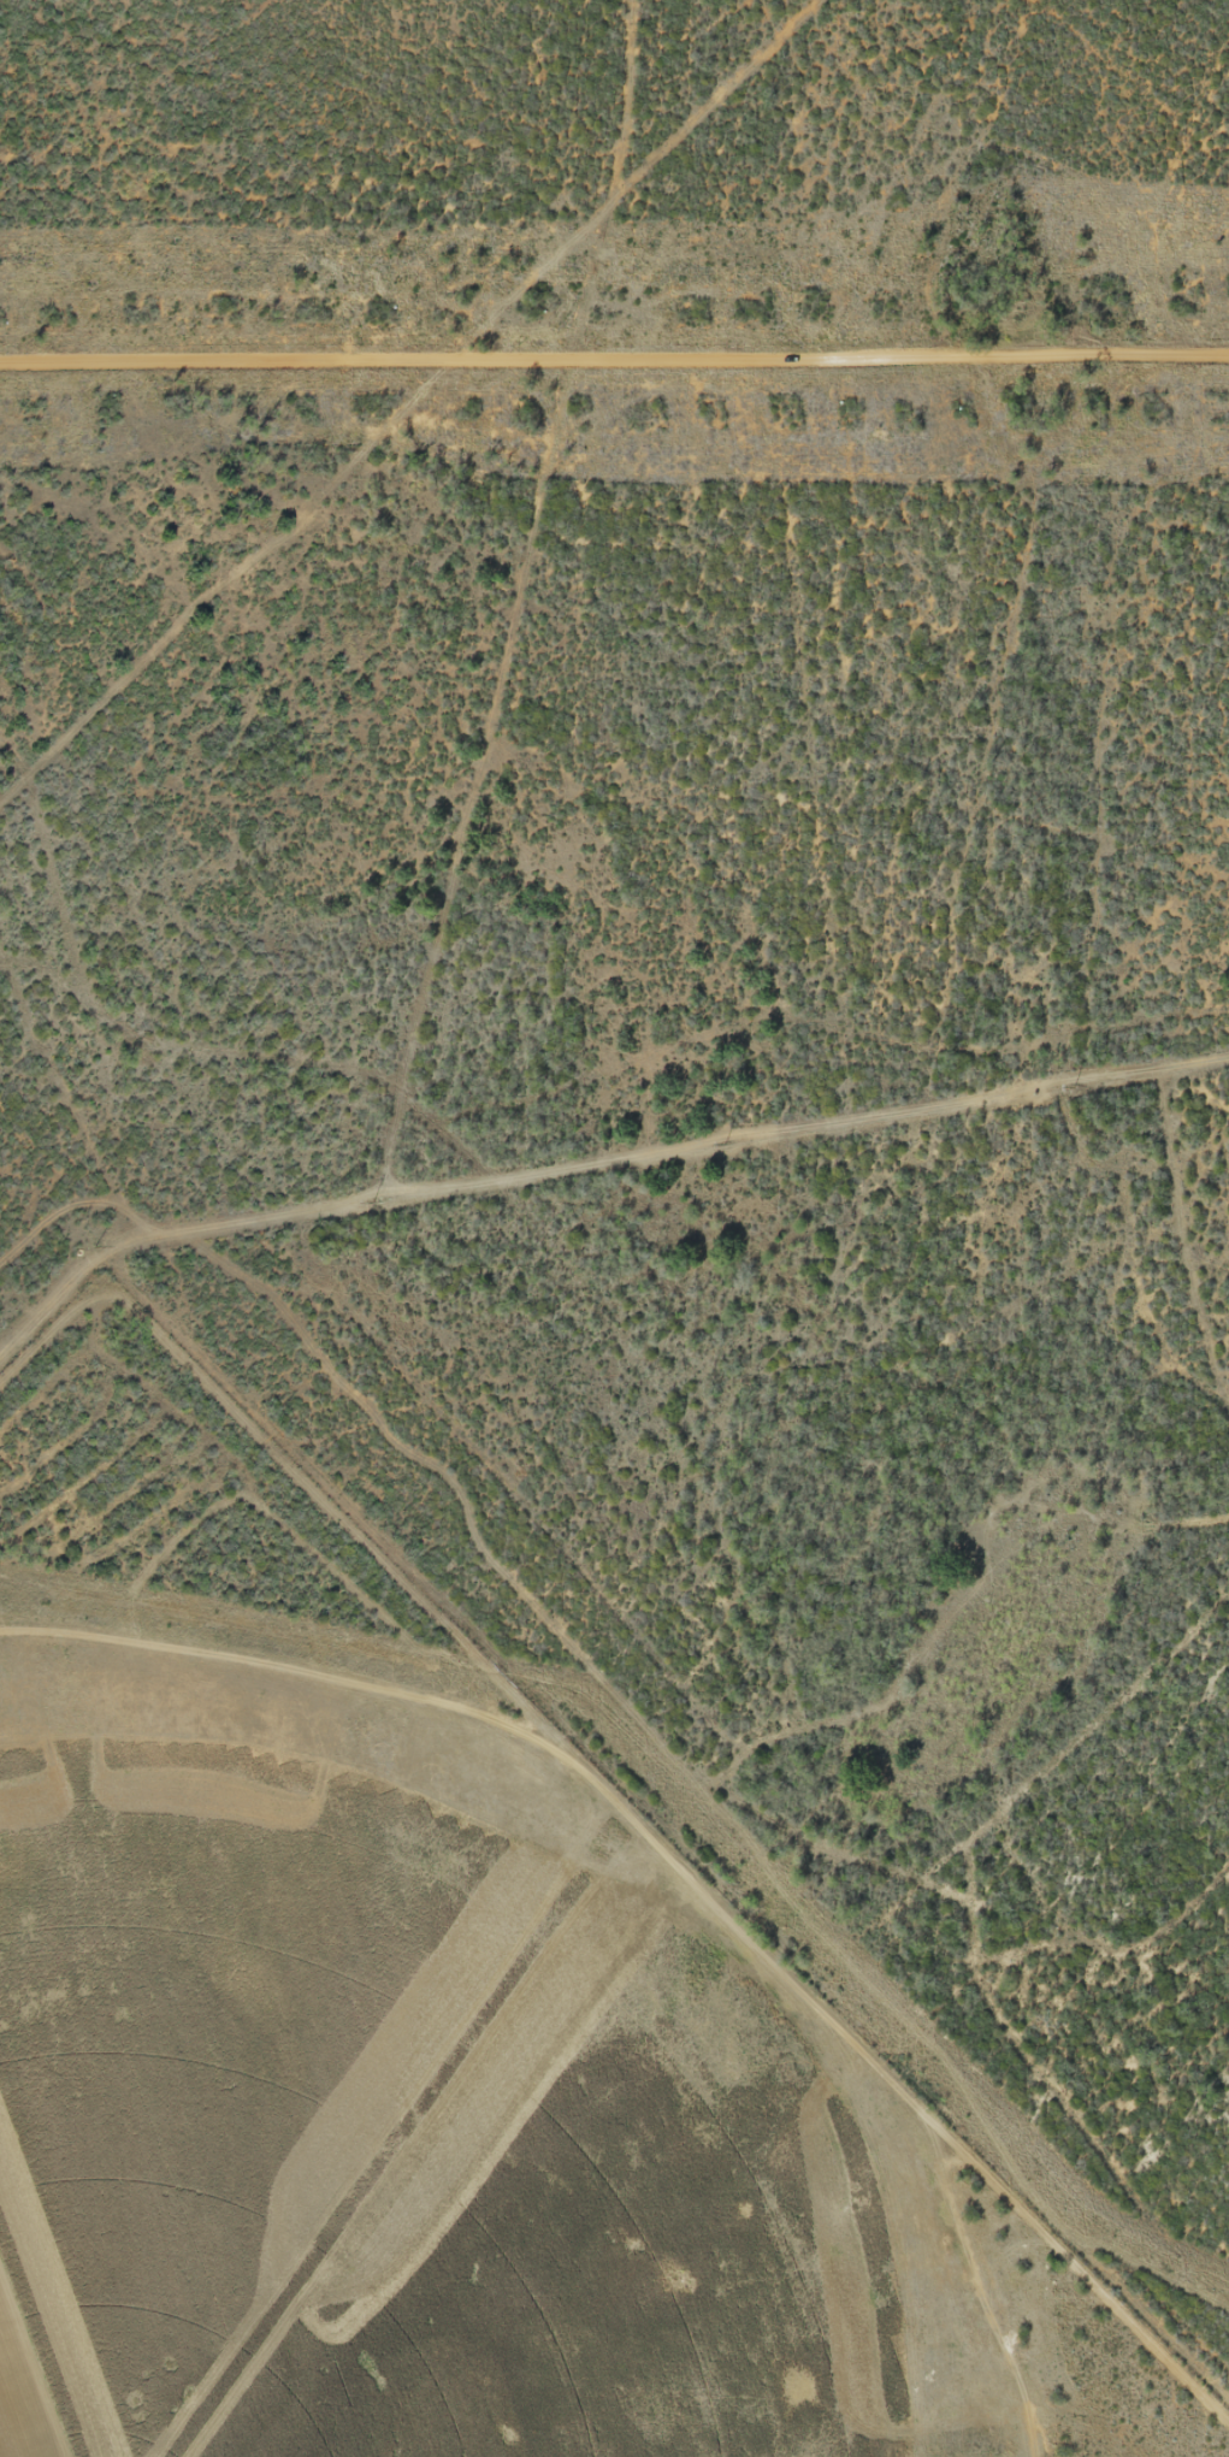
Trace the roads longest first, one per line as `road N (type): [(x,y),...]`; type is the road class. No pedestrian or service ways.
road 1 (residential): [(1228,385),(0,387)]

